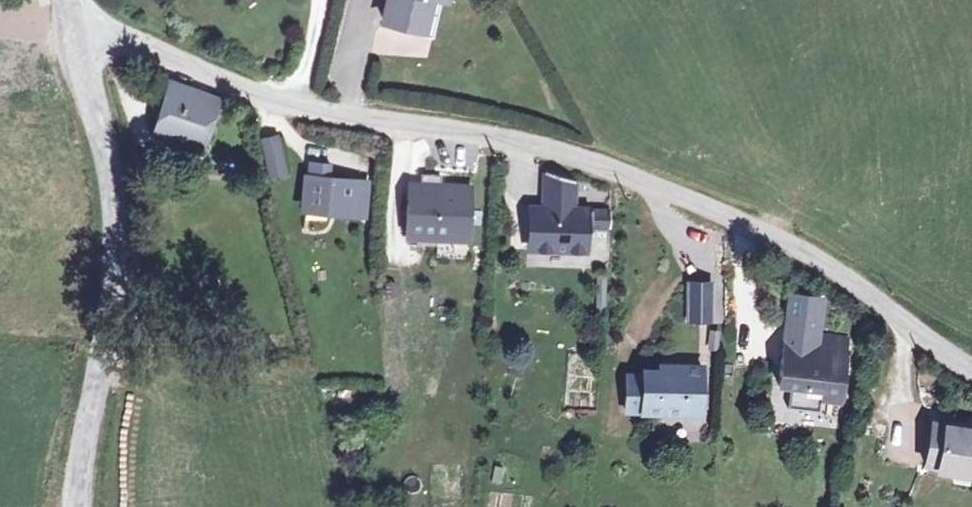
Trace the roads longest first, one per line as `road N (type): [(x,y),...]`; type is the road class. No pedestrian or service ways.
road 1 (unclassified): [(79,30),(274,98),(523,140),(646,179),(803,250),(971,367)]
road 2 (tertiary): [(79,30),(108,147),(119,241),(78,506)]

